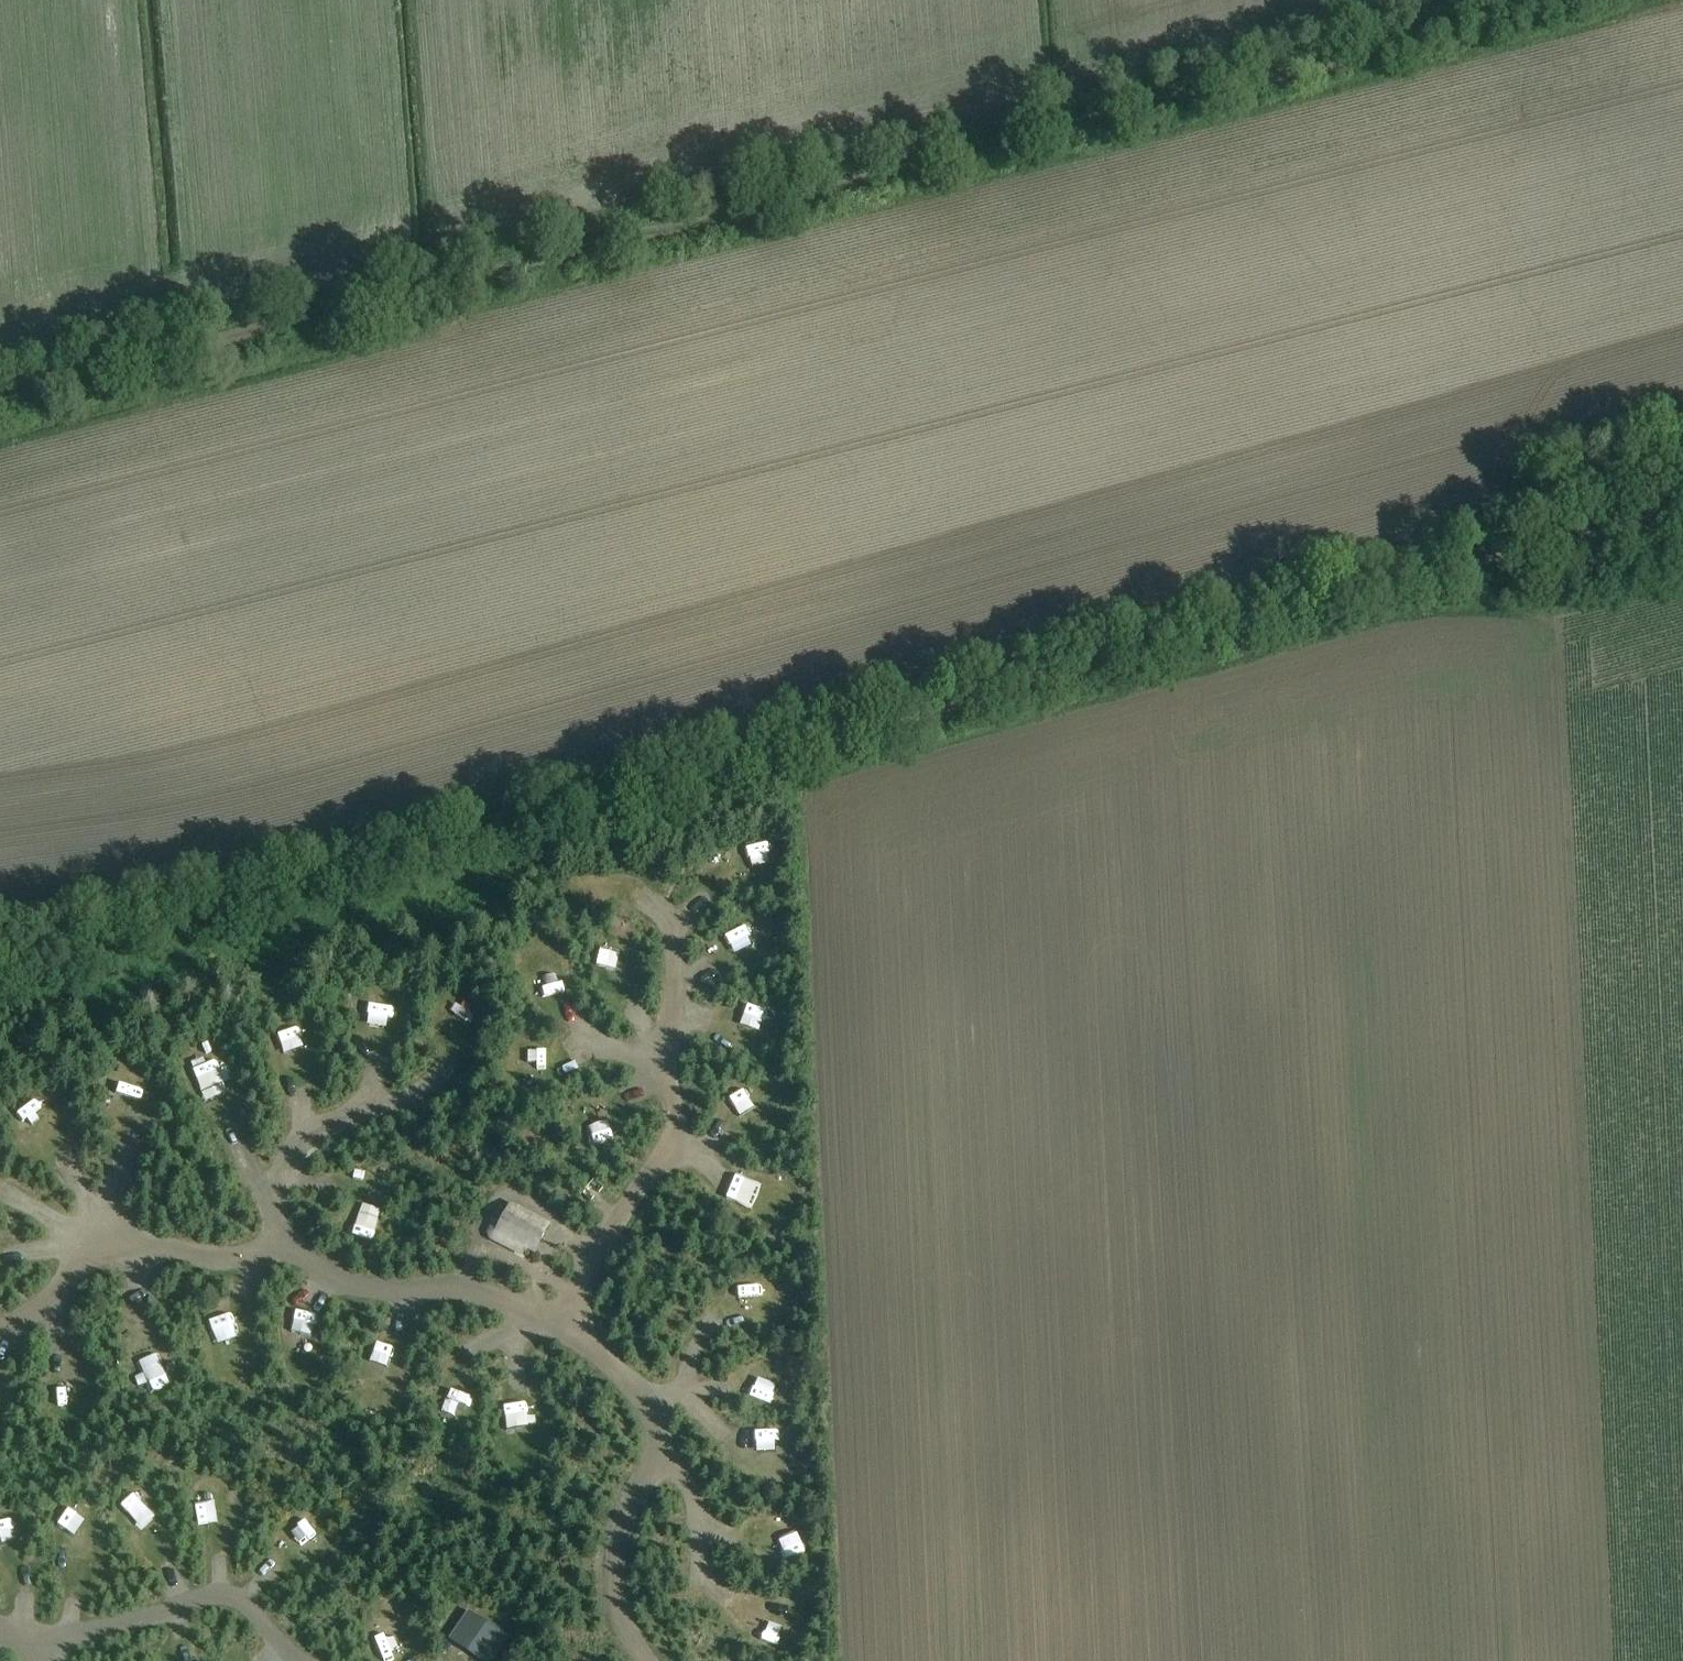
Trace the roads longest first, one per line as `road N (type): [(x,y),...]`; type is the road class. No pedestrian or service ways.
road 1 (track): [(1571,0),(0,395)]

